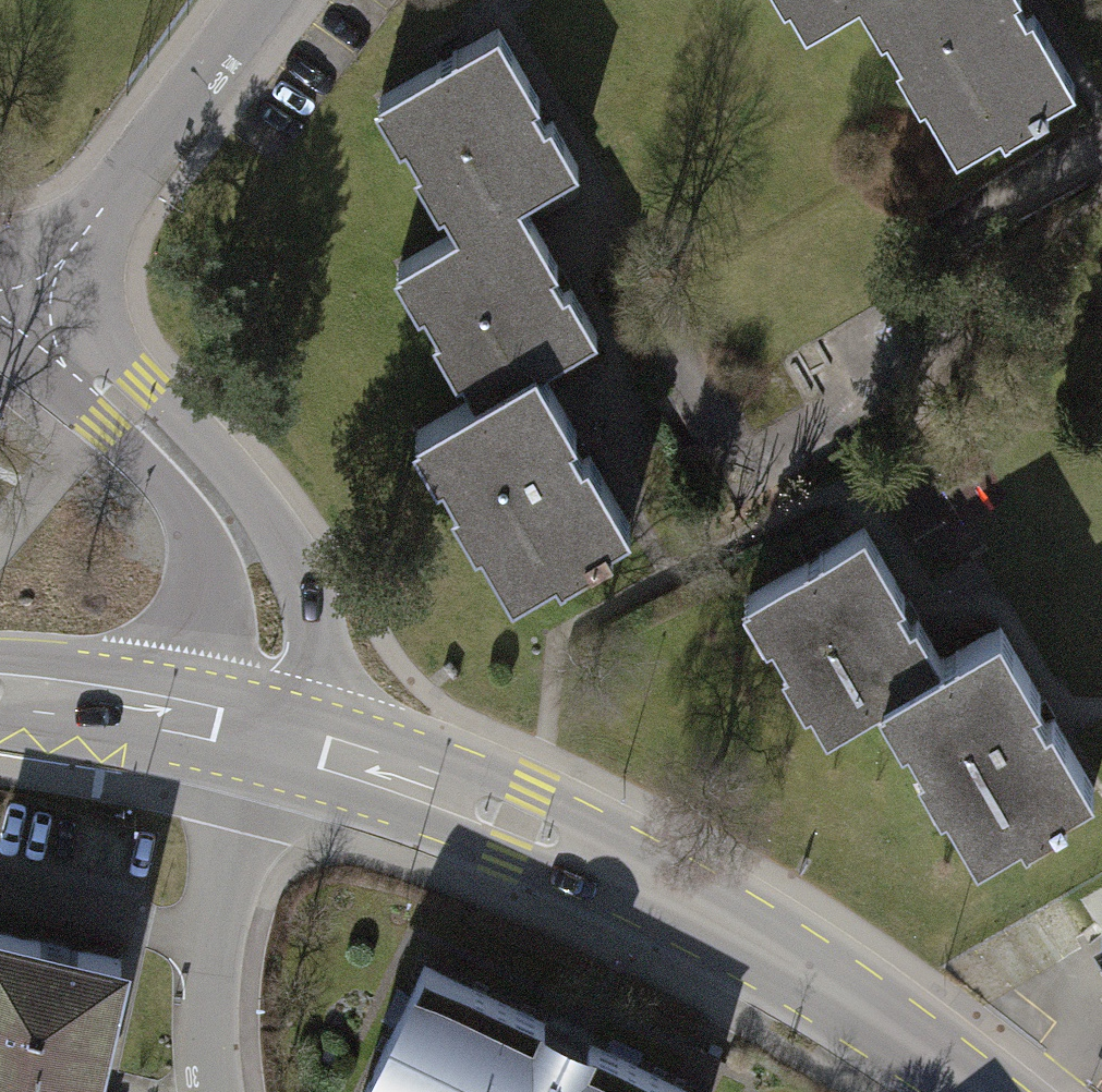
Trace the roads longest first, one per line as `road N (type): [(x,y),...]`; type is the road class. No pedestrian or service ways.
road 1 (tertiary): [(980,1091),(785,962),(588,856),(428,788),(260,740)]
road 2 (residential): [(17,323),(122,404),(232,522),(262,603),(260,740)]
road 3 (residential): [(259,0),(17,323)]
road 4 (residential): [(260,740),(212,931),(205,1021),(211,1091)]
road 5 (tertiary): [(260,740),(0,695)]

